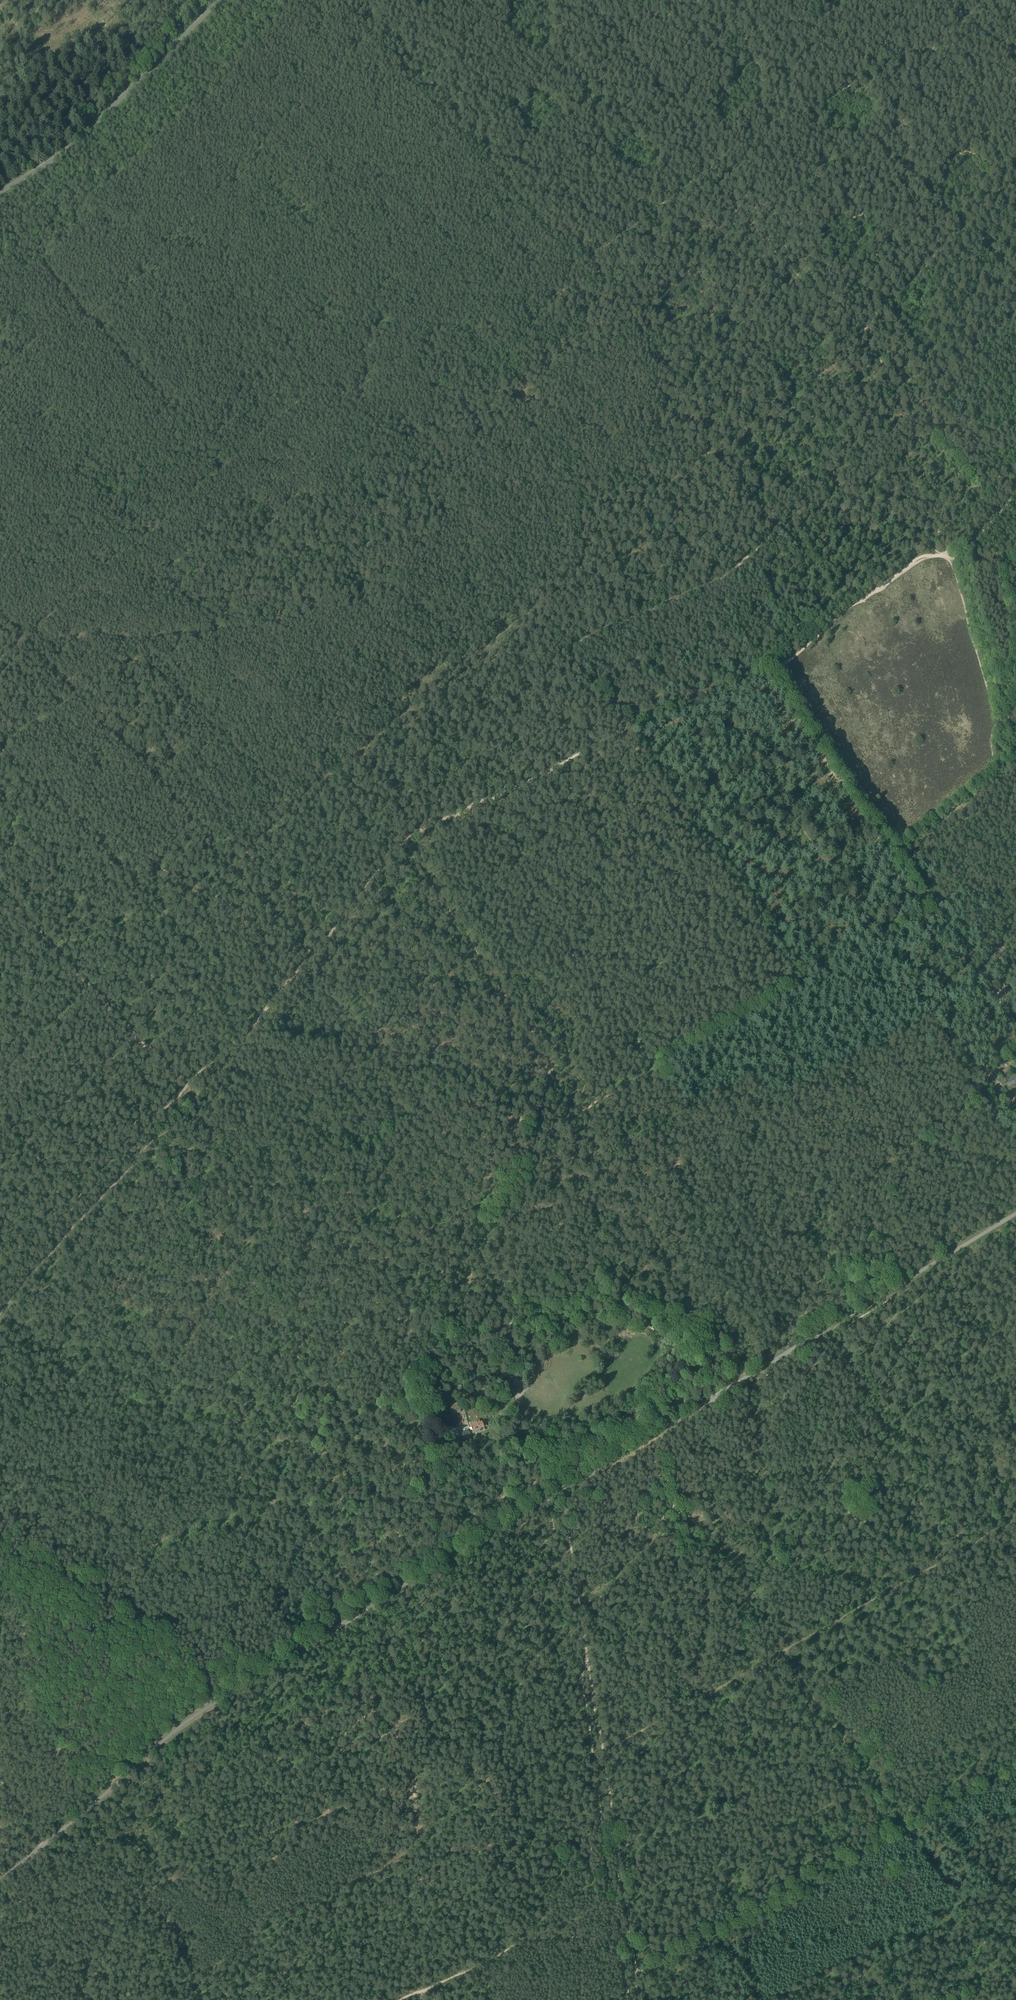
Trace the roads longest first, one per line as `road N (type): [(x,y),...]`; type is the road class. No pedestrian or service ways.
road 1 (unclassified): [(0,1880),(208,1713),(1015,1214)]
road 2 (track): [(1015,1143),(711,690)]
road 3 (track): [(602,1751),(1000,1528)]
road 4 (track): [(625,1982),(1015,1763)]
road 5 (track): [(782,1651),(1003,1974)]
road 6 (track): [(130,1168),(183,1117),(191,1102),(187,1088),(0,895)]
road 7 (track): [(223,471),(265,521),(292,501),(318,507),(363,591),(400,634),(426,647),(477,647)]
road 8 (track): [(559,647),(712,582),(772,530),(712,456)]
road 9 (track): [(590,1676),(639,1999)]
road 10 (track): [(265,521),(262,536),(220,571),(223,611),(207,631),(24,643)]
road 11 (track): [(724,1028),(547,771)]
road 12 (track): [(367,38),(571,265)]
road 13 (track): [(961,557),(919,558),(784,663),(765,662),(711,690)]
road 14 (unclassified): [(0,192),(71,147),(219,0)]
road 15 (track): [(583,543),(555,505),(534,493),(432,464),(389,409),(355,391)]
road 16 (track): [(355,391),(389,362),(546,303),(571,265),(593,256)]
road 17 (track): [(766,1999),(1015,1872)]
road 18 (track): [(223,471),(19,647)]
road 19 (track): [(61,1831),(76,1840),(110,1830),(127,1842),(132,1893),(172,1945),(194,1999)]
road 20 (track): [(989,783),(999,714),(949,556)]
road 21 (track): [(712,456),(636,313),(617,301),(593,256)]
road 22 (track): [(617,1940),(537,1941),(401,1999)]
road 23 (track): [(858,334),(700,174)]
road 24 (track): [(362,759),(372,736),(523,607)]
road 25 (track): [(845,1203),(724,1028)]
road 26 (track): [(1003,482),(858,334)]
road 27 (track): [(631,727),(469,806)]
road 28 (track): [(355,391),(316,391),(223,471)]
road 29 (track): [(523,607),(631,727)]
road 30 (track): [(1003,703),(961,557)]
road 31 (track): [(851,771),(786,673),(781,651)]
road 32 (track): [(1015,1021),(938,909)]
road 33 (track): [(593,256),(700,174)]
road 34 (track): [(223,471),(134,371)]
road 35 (track): [(0,223),(89,319)]

